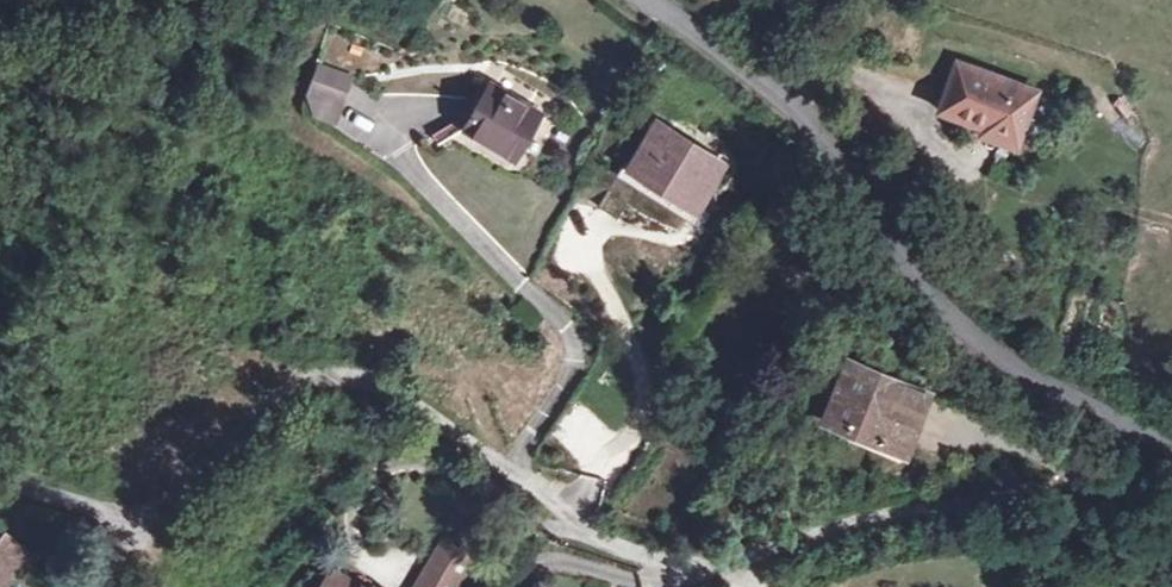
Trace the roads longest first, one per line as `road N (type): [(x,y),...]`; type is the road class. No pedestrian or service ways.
road 1 (residential): [(1171,498),(1075,475),(726,568),(622,546),(412,398),(343,372),(222,453),(150,523),(0,477)]
road 2 (unclassified): [(651,0),(821,138),(957,322),(997,355),(1171,457)]

